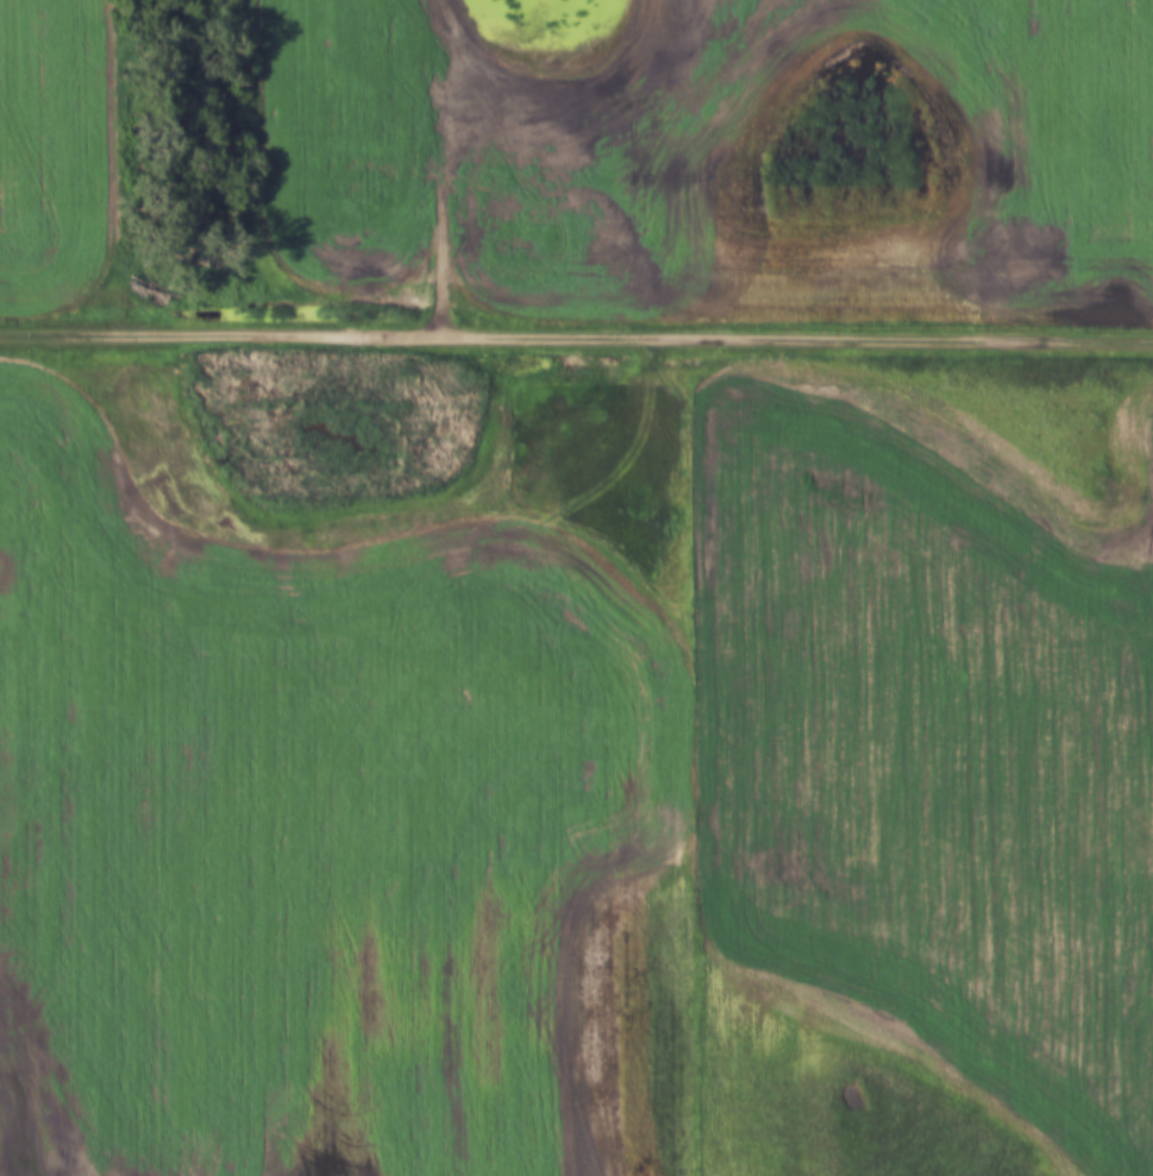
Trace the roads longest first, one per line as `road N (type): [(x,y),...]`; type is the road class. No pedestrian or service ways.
road 1 (track): [(1152,336),(0,328)]

